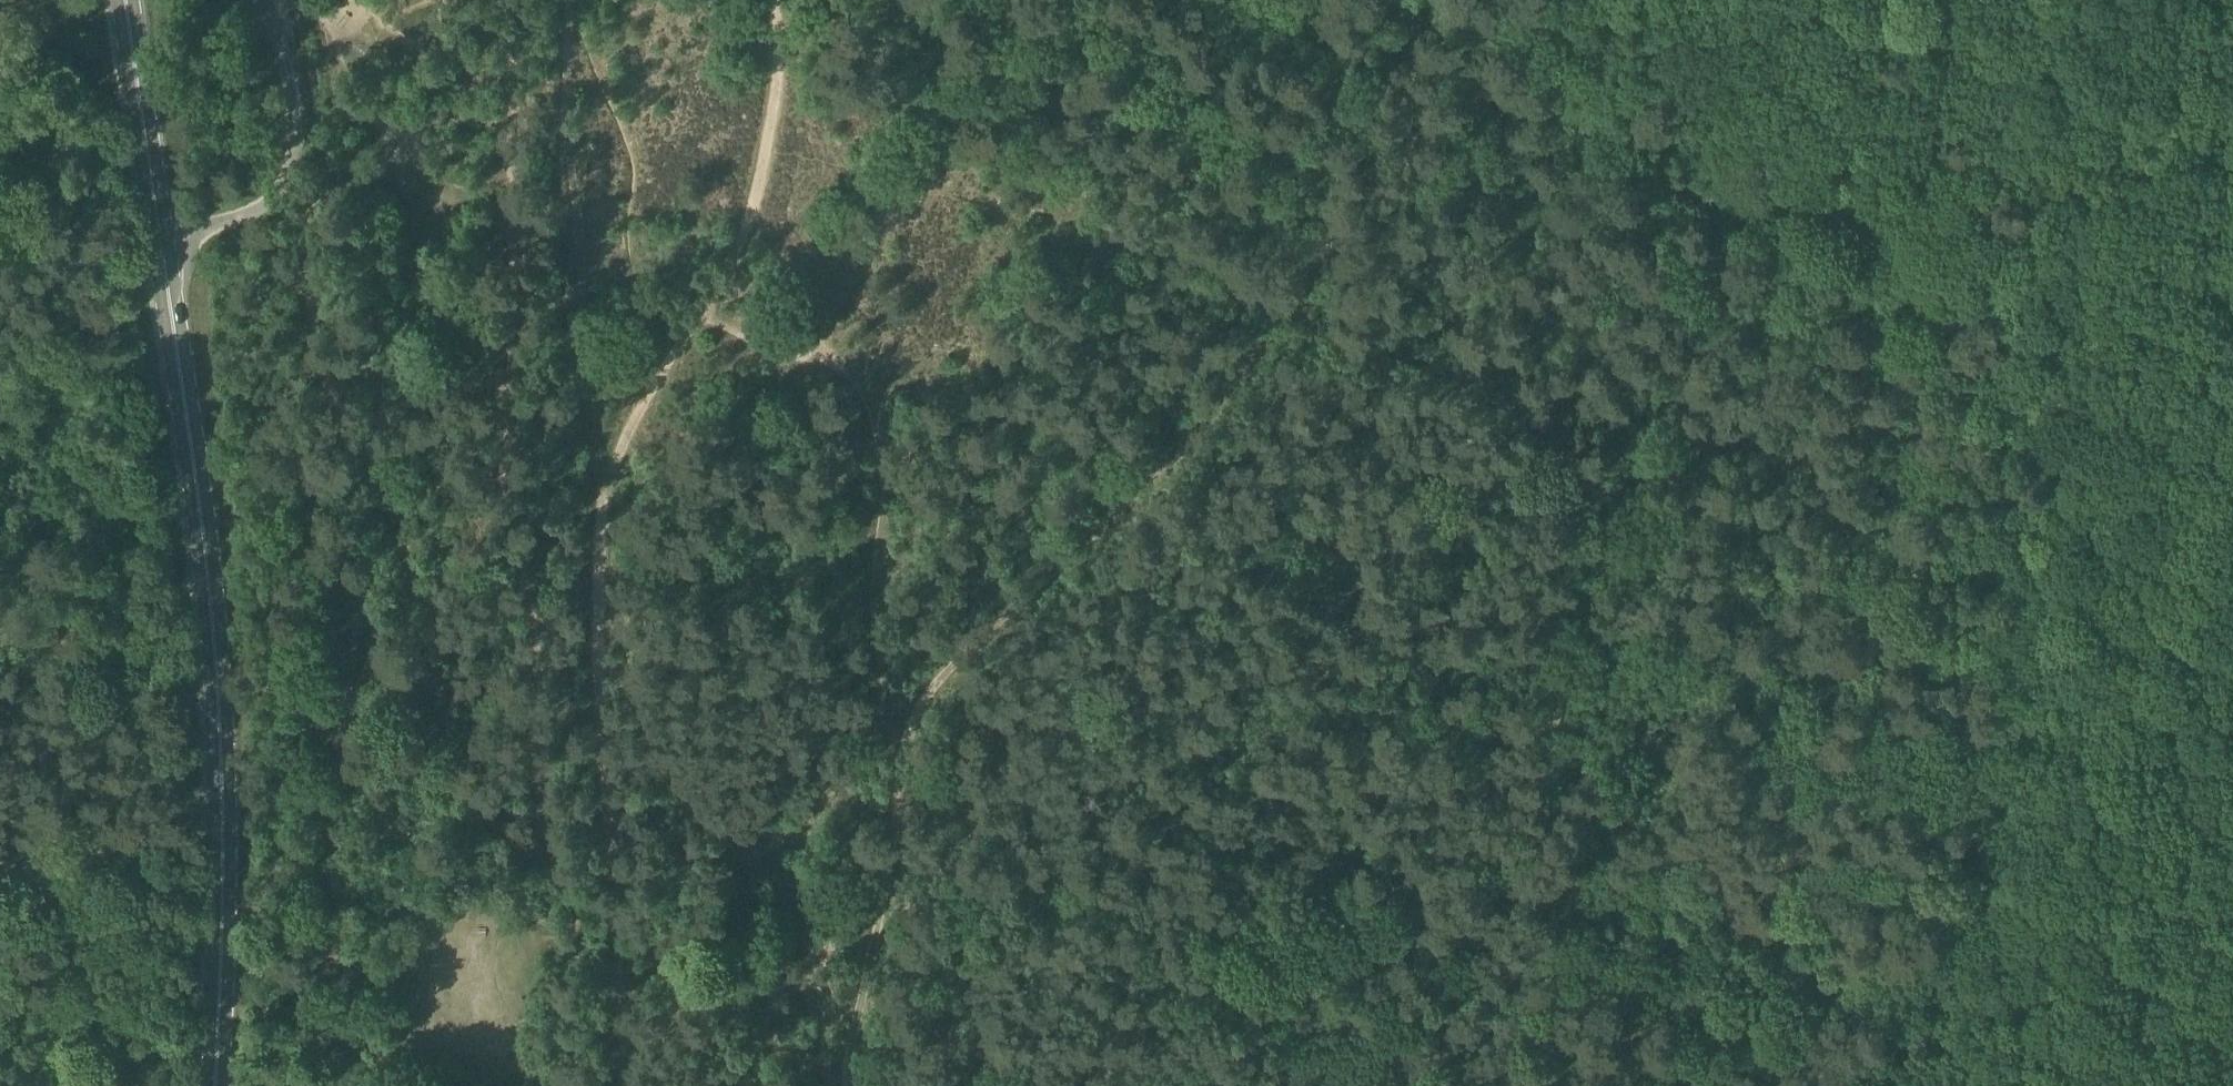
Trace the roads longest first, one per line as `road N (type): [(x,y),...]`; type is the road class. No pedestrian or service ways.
road 1 (track): [(853,1085),(915,760),(939,693),(967,649),(1244,350),(1292,313),(1310,248),(1390,173),(1396,0)]
road 2 (track): [(759,0),(779,80),(753,197),(719,284),(593,495),(618,1085)]
road 3 (secondary): [(213,1085),(222,890),(209,587),(126,0)]
road 4 (track): [(1687,1085),(1710,1053),(1713,1022),(1695,991),(1669,980),(1635,998),(1586,1085)]

